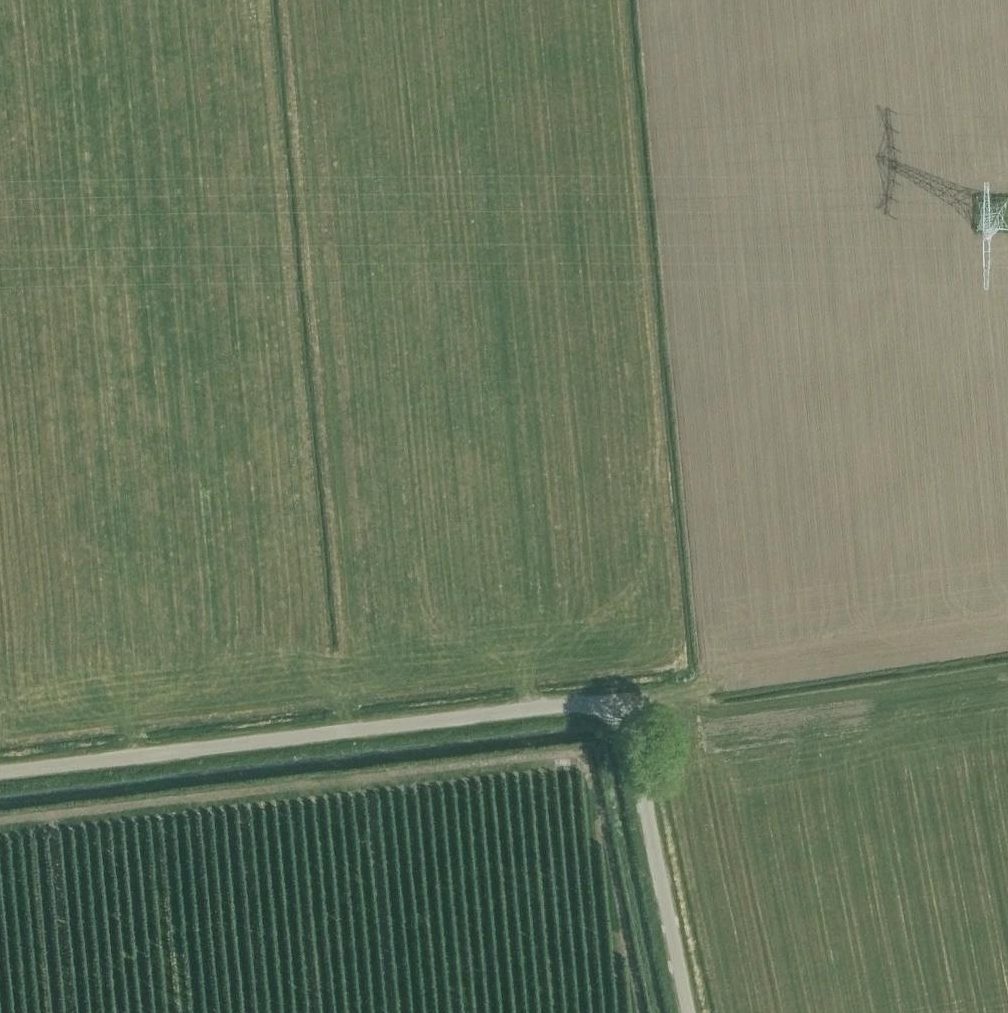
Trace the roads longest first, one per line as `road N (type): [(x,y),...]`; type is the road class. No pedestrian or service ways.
road 1 (unclassified): [(0,772),(573,704),(615,706)]
road 2 (unclassified): [(688,1012),(630,730),(615,706)]

